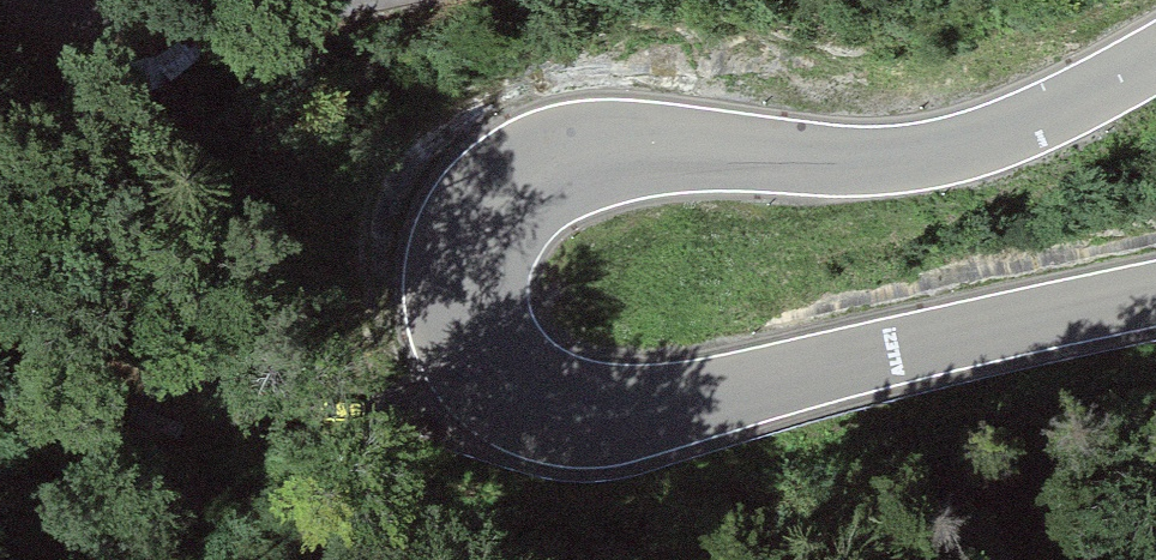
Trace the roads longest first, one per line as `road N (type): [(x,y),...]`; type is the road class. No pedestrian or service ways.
road 1 (tertiary): [(1155,296),(961,334),(614,420),(523,398),(467,335),(466,249),(492,187),(569,148),(663,146),(881,164),(1024,128),(1155,55)]
road 2 (track): [(523,398),(209,411),(33,333),(0,340)]
road 3 (track): [(331,0),(240,21),(0,4)]

